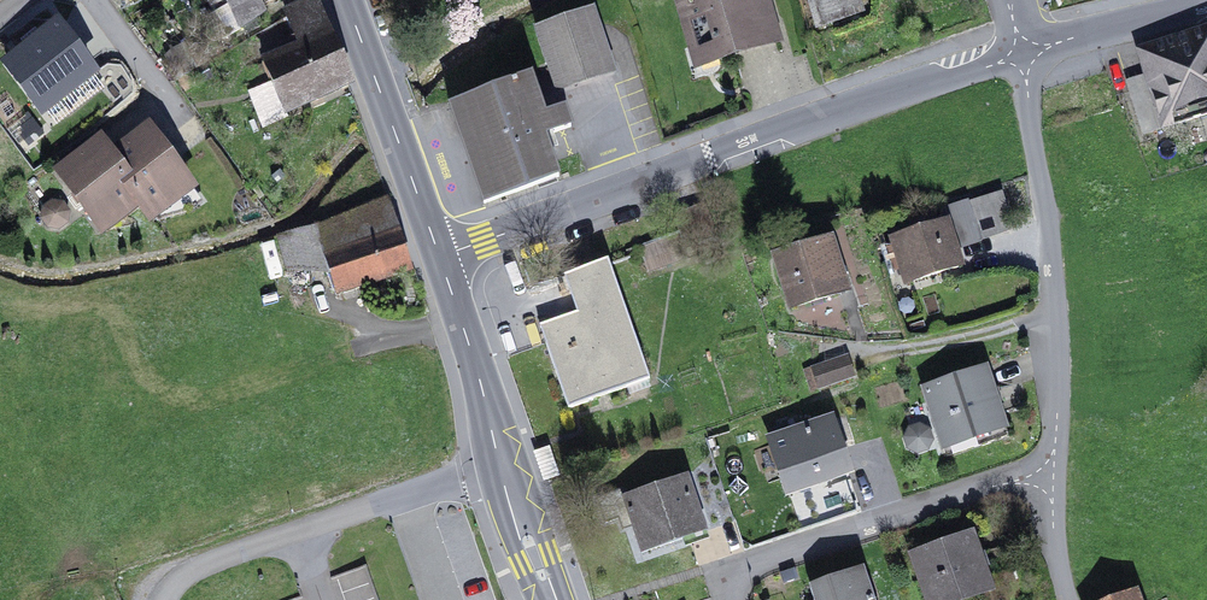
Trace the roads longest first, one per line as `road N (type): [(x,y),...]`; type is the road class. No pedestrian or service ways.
road 1 (residential): [(1022,45),(439,258)]
road 2 (residential): [(1053,469),(1054,311),(1022,45)]
road 3 (residential): [(728,599),(720,575),(1053,469)]
road 4 (residential): [(508,468),(195,566),(163,599)]
road 5 (secondary): [(345,0),(439,258)]
road 6 (secondary): [(439,258),(508,468)]
road 7 (track): [(204,398),(391,340)]
road 8 (residential): [(1206,4),(1022,45)]
road 9 (residential): [(96,0),(187,123)]
road 10 (secondary): [(508,468),(554,599)]
road 11 (residential): [(1068,599),(1055,562),(1053,469)]

